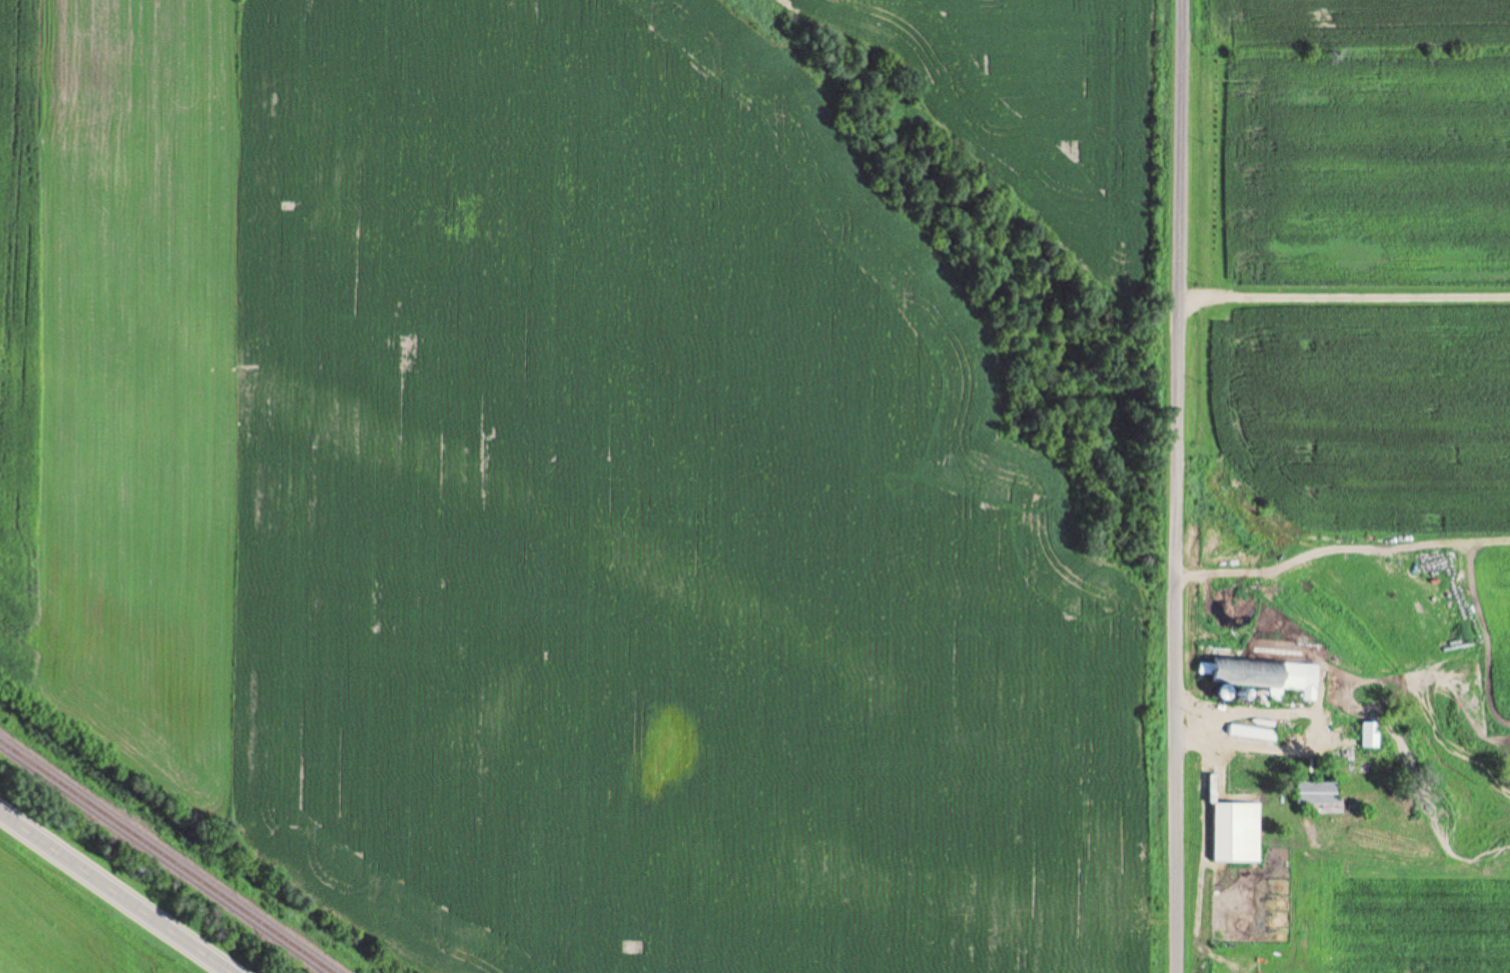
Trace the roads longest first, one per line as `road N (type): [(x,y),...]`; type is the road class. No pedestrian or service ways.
road 1 (residential): [(1173,972),(1178,0)]
road 2 (primary): [(234,972),(0,811)]

